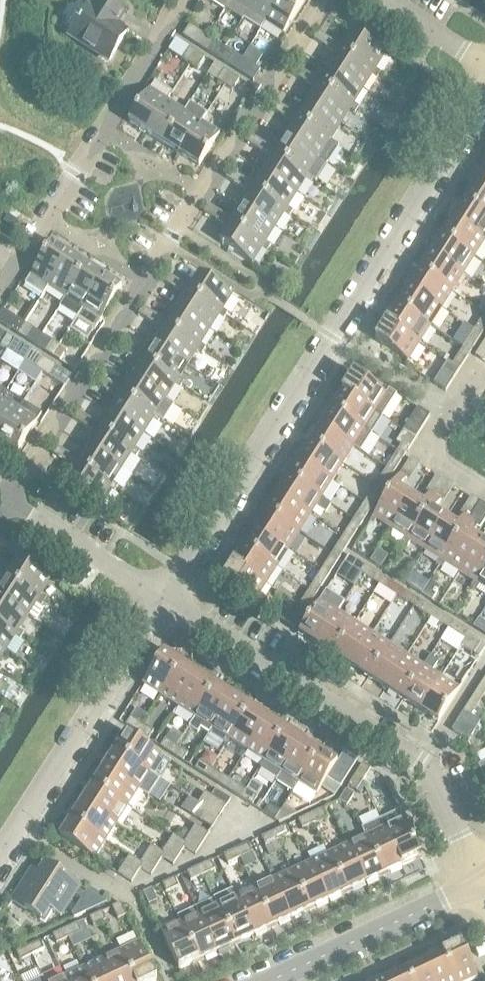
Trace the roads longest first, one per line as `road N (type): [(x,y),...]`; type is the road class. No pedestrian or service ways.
road 1 (residential): [(169,599),(484,98)]
road 2 (residential): [(13,500),(328,0)]
road 3 (residential): [(484,876),(420,763),(169,599)]
road 4 (residential): [(0,289),(187,0)]
road 5 (residential): [(0,862),(169,599)]
road 6 (residential): [(272,980),(484,881)]
road 7 (residential): [(169,599),(35,514)]

